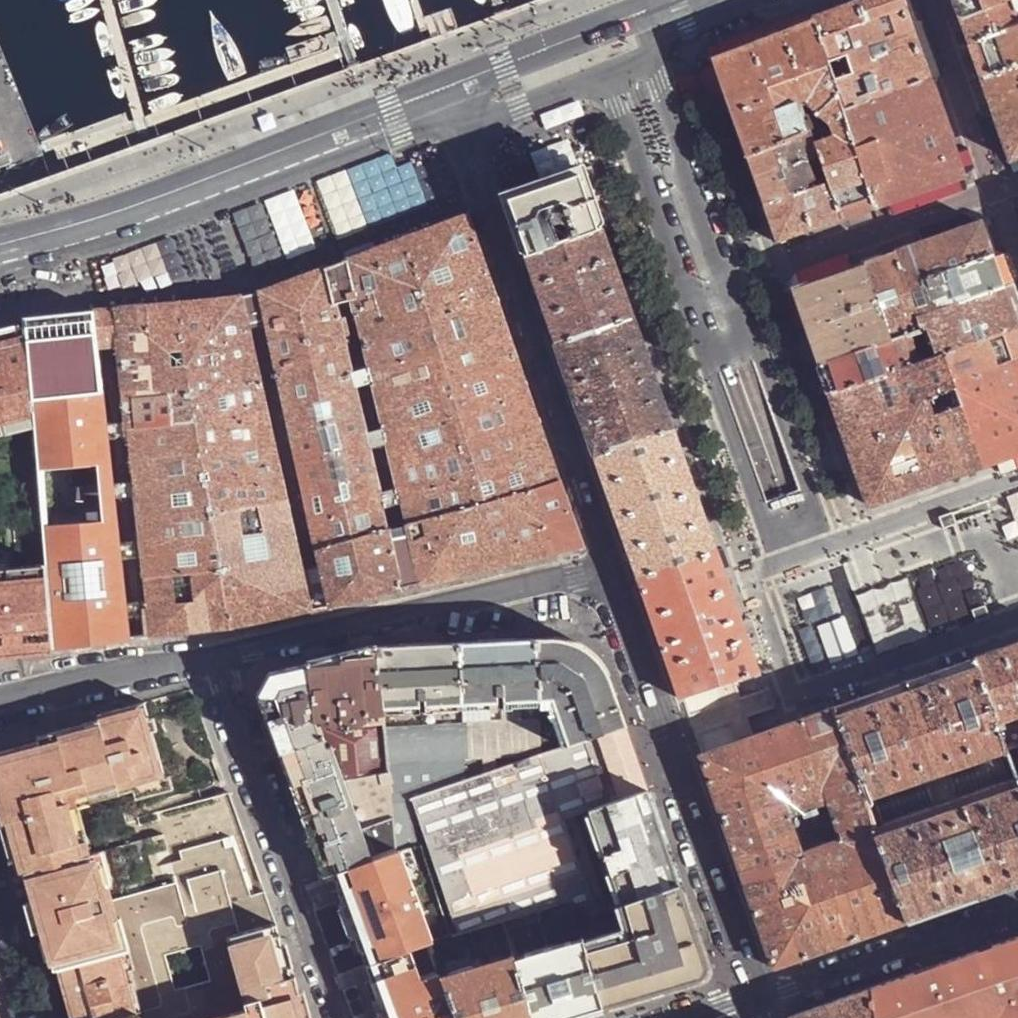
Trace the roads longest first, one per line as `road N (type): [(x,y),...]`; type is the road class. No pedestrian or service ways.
road 1 (residential): [(608,74),(709,365),(756,348),(651,53)]
road 2 (tertiary): [(618,572),(450,99)]
road 3 (secondary): [(0,256),(450,99)]
road 4 (tertiary): [(764,996),(618,572)]
road 5 (residential): [(618,572),(208,655)]
road 6 (residential): [(336,1017),(208,655)]
road 7 (residential): [(1017,914),(764,996)]
road 8 (residential): [(208,655),(0,702)]
road 9 (secondary): [(636,16),(504,66),(450,99)]
road 10 (secondary): [(450,99),(520,108),(608,74)]
road 11 (secondary): [(651,53),(686,29),(761,0)]

